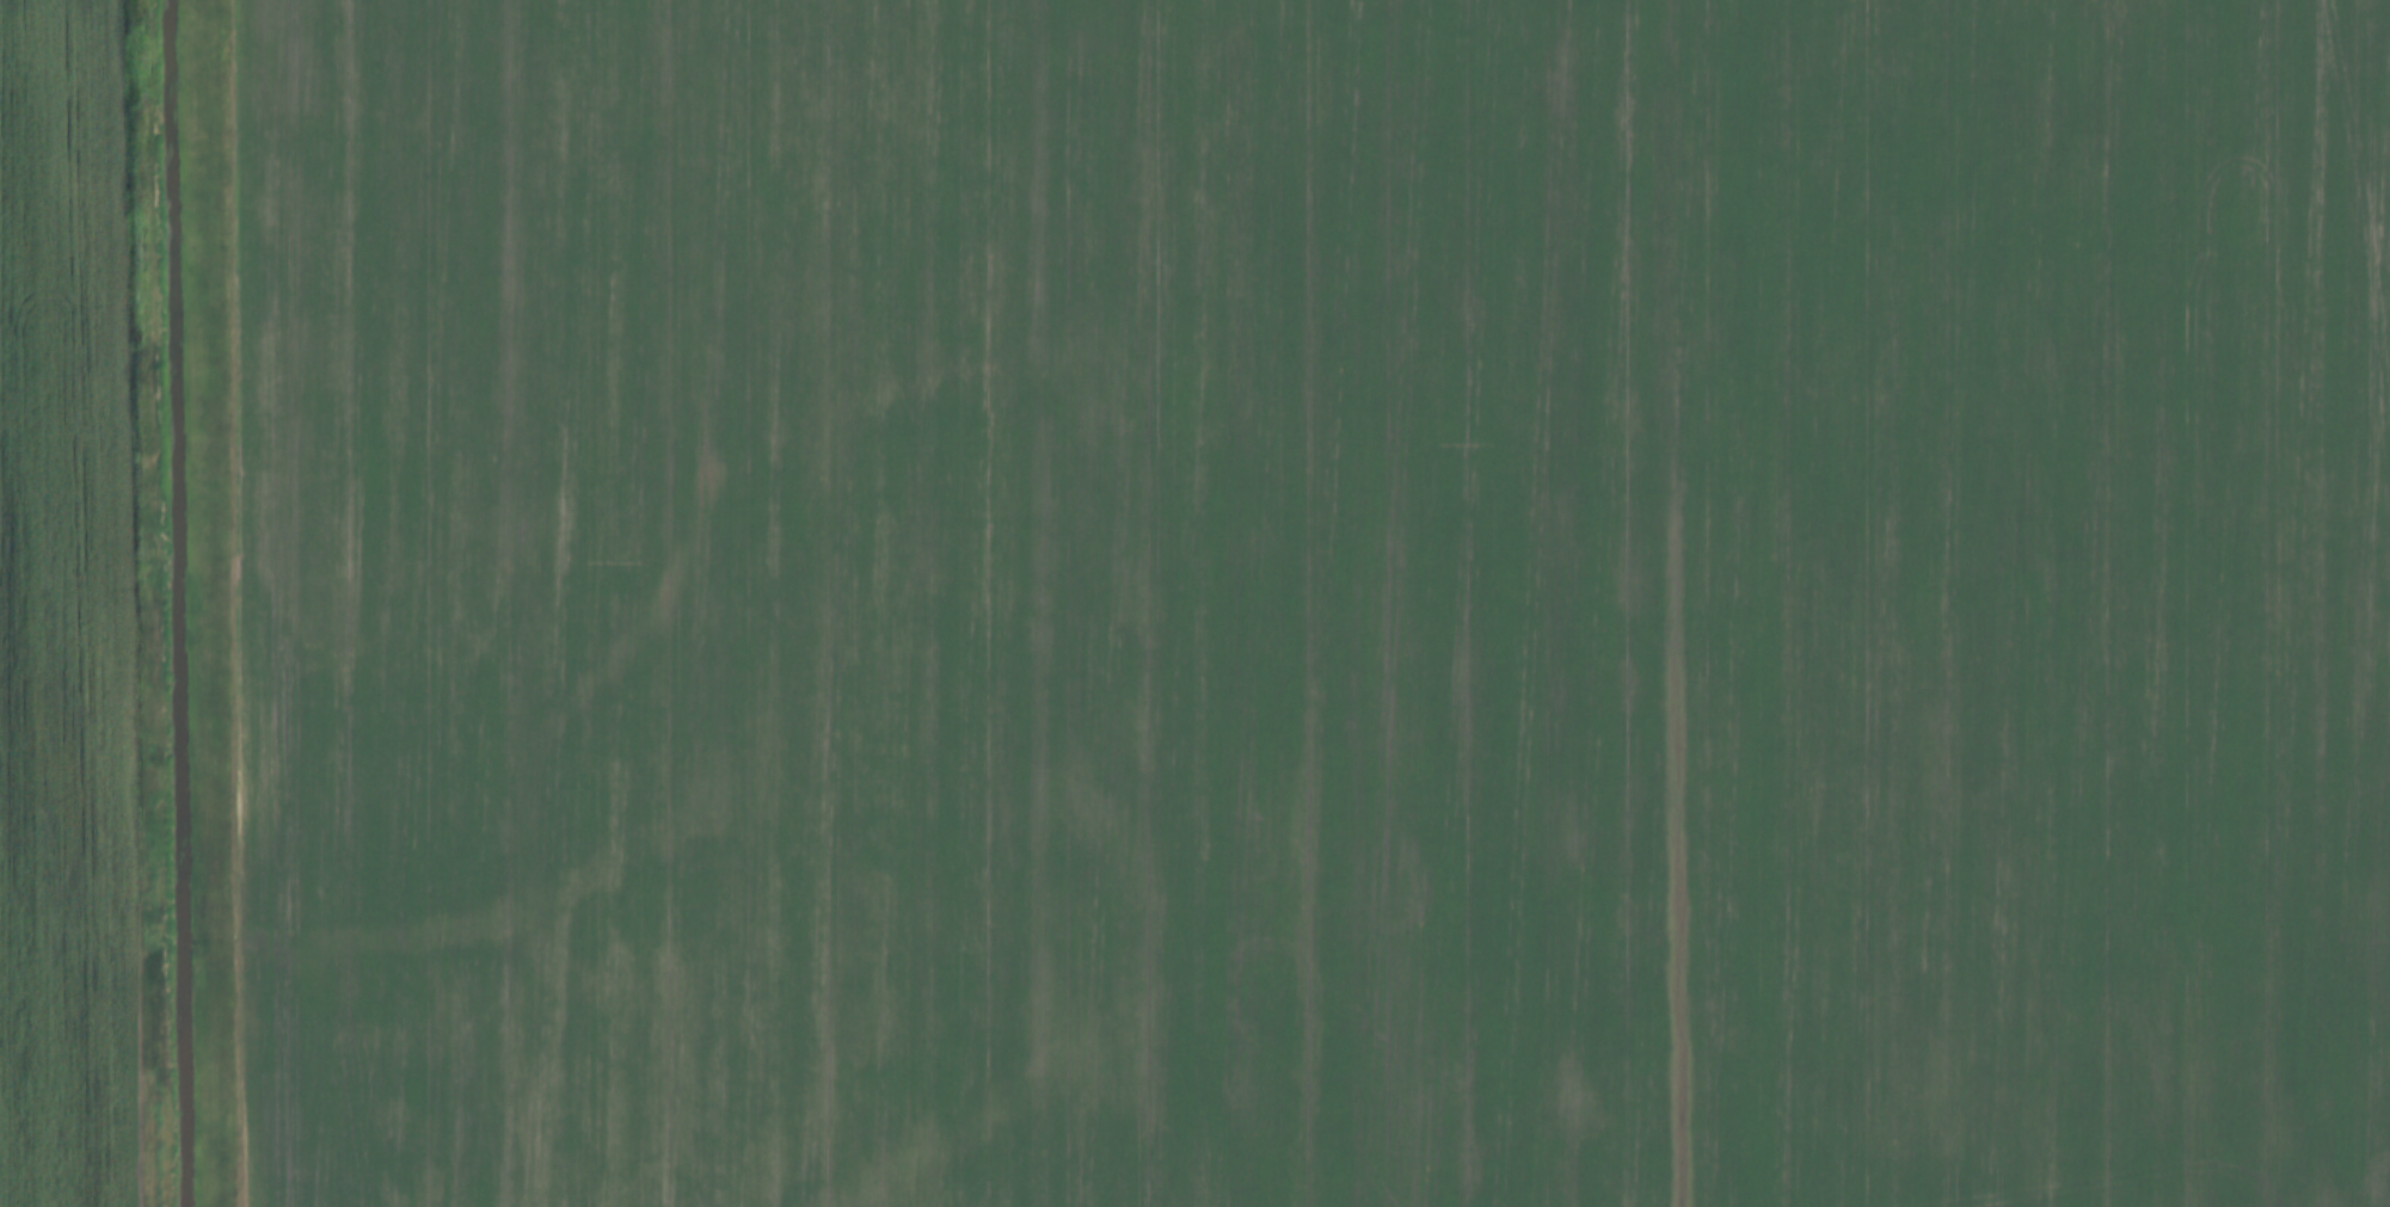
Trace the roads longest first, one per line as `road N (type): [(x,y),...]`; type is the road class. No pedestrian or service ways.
road 1 (track): [(147,1206),(139,944),(144,0)]

